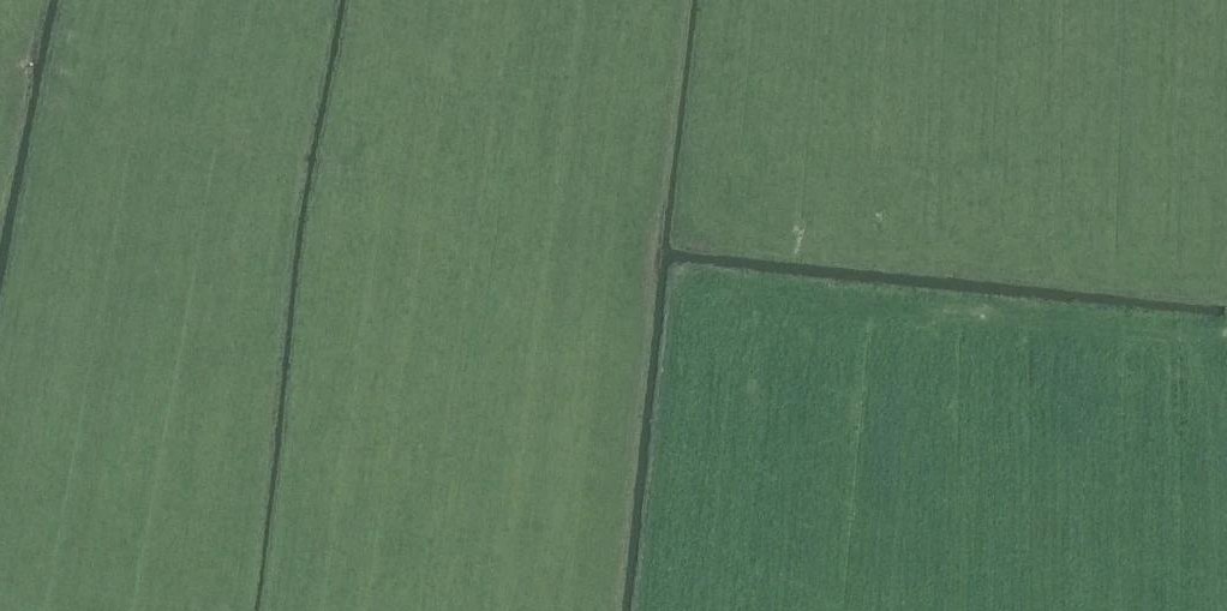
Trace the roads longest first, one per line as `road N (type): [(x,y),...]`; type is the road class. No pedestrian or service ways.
road 1 (track): [(1140,0),(1226,212)]
road 2 (track): [(1127,610),(1225,490),(1226,467)]

